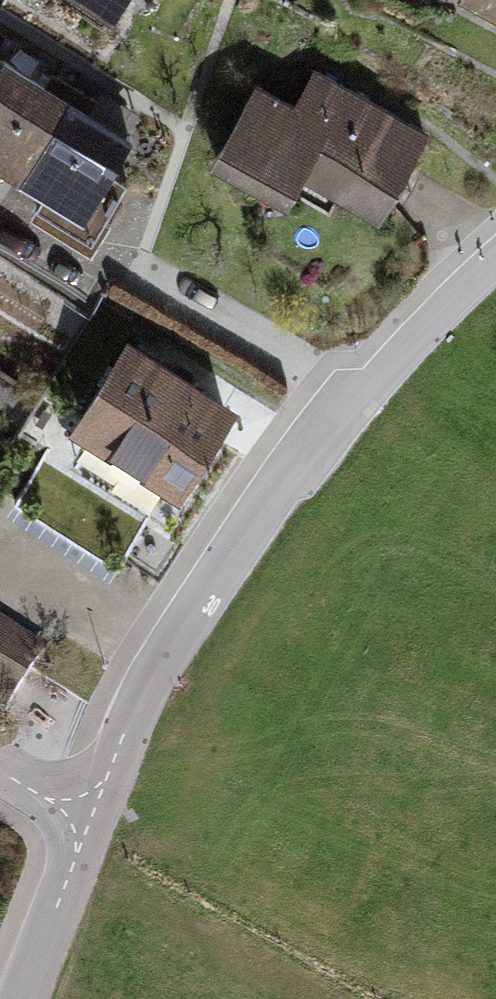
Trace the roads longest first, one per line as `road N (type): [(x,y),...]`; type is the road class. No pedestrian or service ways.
road 1 (residential): [(85,830),(208,573),(347,391),(495,245)]
road 2 (residential): [(19,998),(85,830)]

